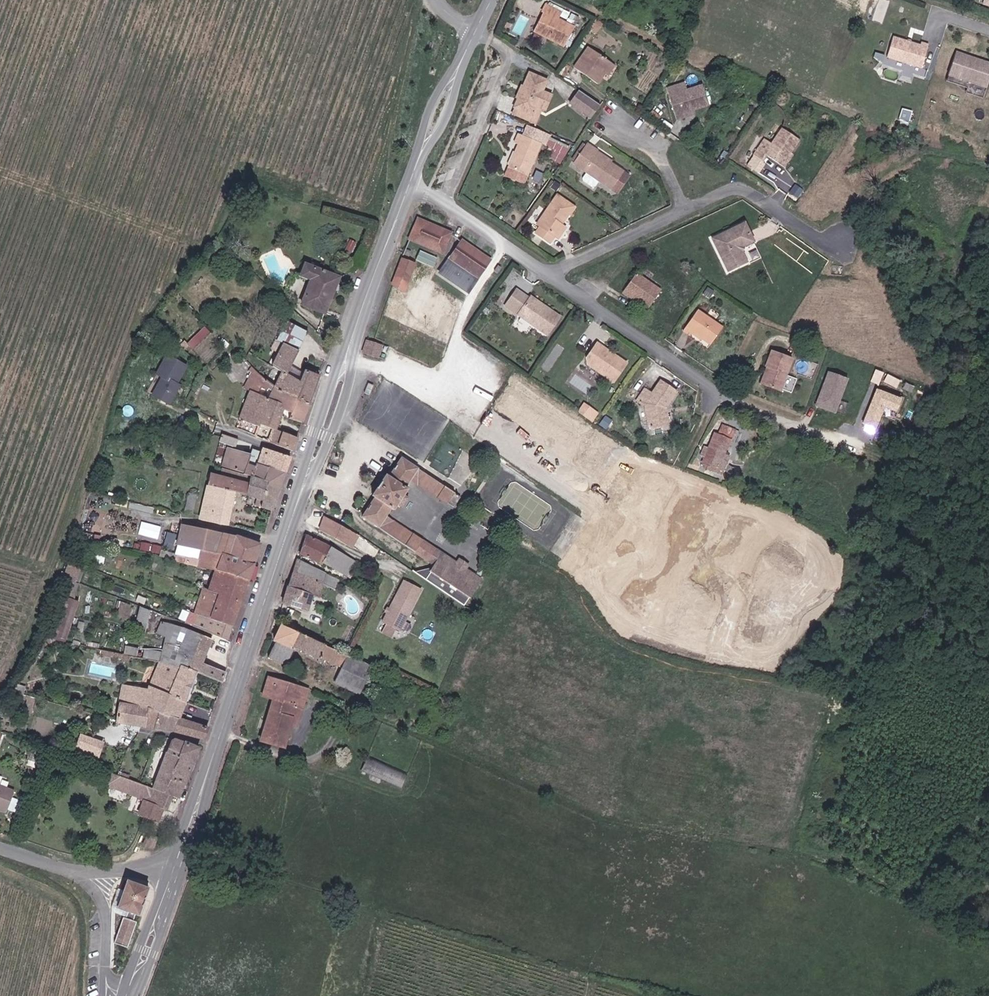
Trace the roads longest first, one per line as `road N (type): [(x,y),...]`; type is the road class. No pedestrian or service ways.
road 1 (residential): [(587,500),(608,476),(638,464),(674,474),(801,531),(835,555),(837,590),(771,660),(636,630),(606,605),(576,556),(591,515)]
road 2 (tertiary): [(346,358),(177,870)]
road 3 (residential): [(551,273),(717,393),(712,405)]
road 4 (residential): [(437,379),(479,429),(587,500)]
road 5 (unclassified): [(445,202),(503,61),(472,34)]
road 6 (tertiary): [(412,182),(346,358)]
road 7 (residential): [(687,211),(738,187),(844,250)]
road 8 (tertiary): [(472,34),(412,182)]
road 9 (residential): [(502,240),(437,379)]
road 10 (residential): [(551,273),(687,211)]
road 11 (tertiary): [(177,870),(131,990)]
road 12 (residential): [(687,211),(660,149),(611,119)]

